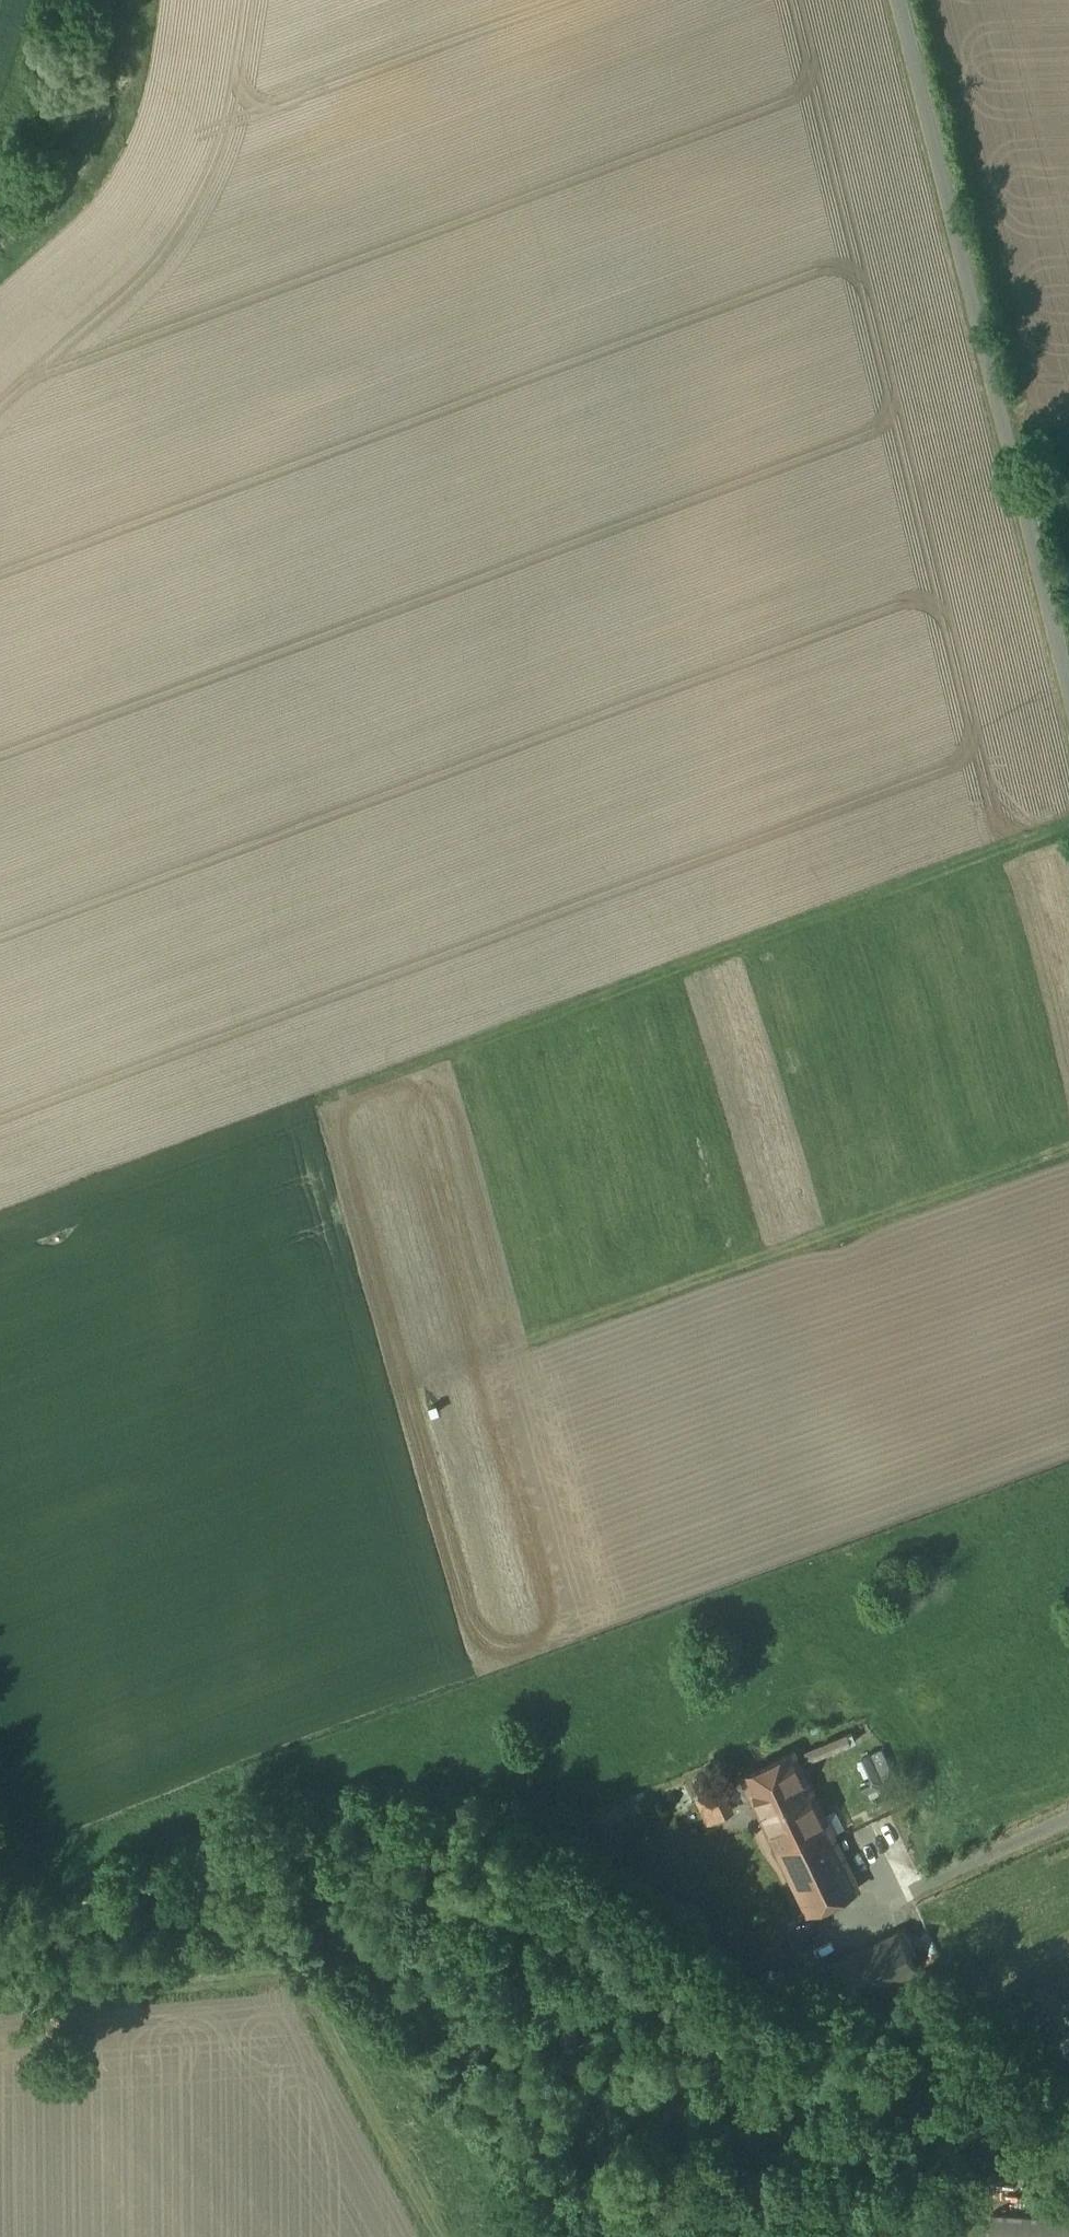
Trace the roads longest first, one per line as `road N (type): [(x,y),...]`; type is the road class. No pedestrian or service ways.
road 1 (unclassified): [(897,0),(1068,690)]

